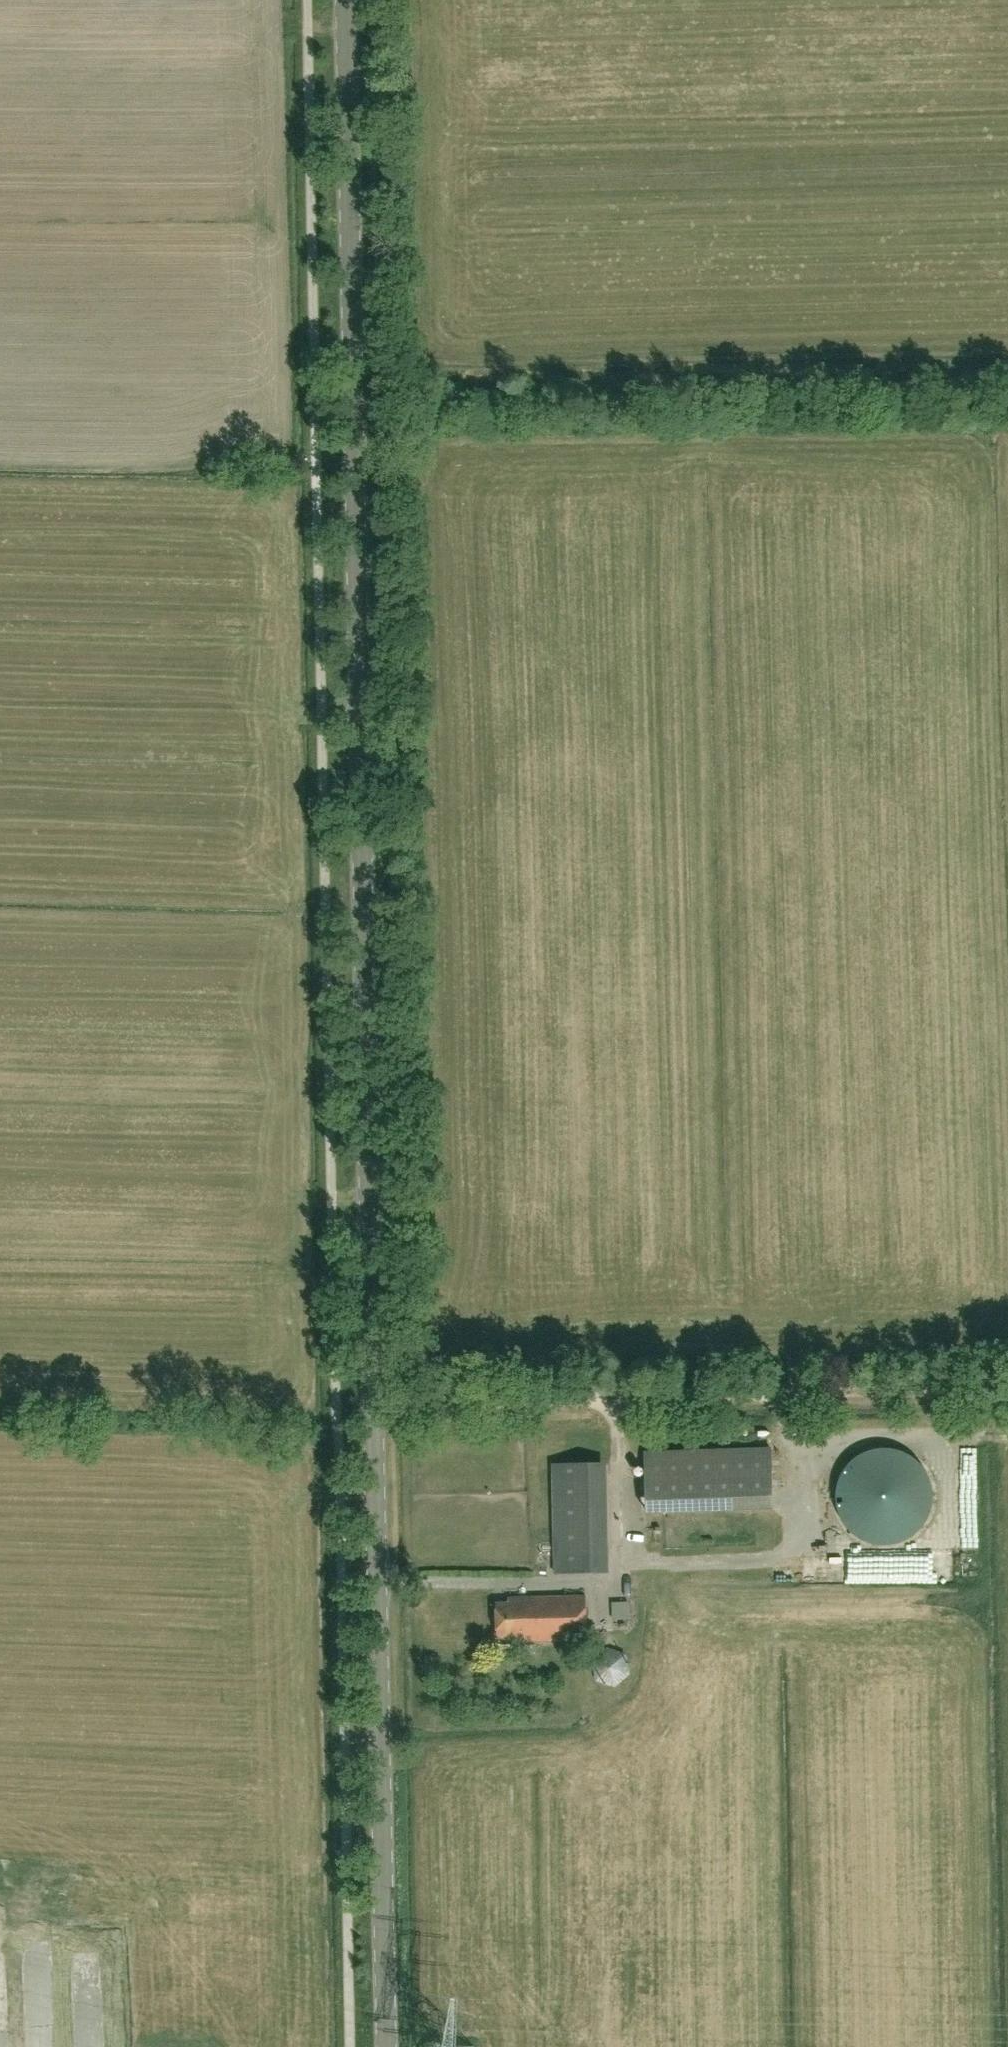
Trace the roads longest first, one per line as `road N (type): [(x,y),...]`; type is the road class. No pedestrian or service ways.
road 1 (tertiary): [(387,2046),(344,0)]

